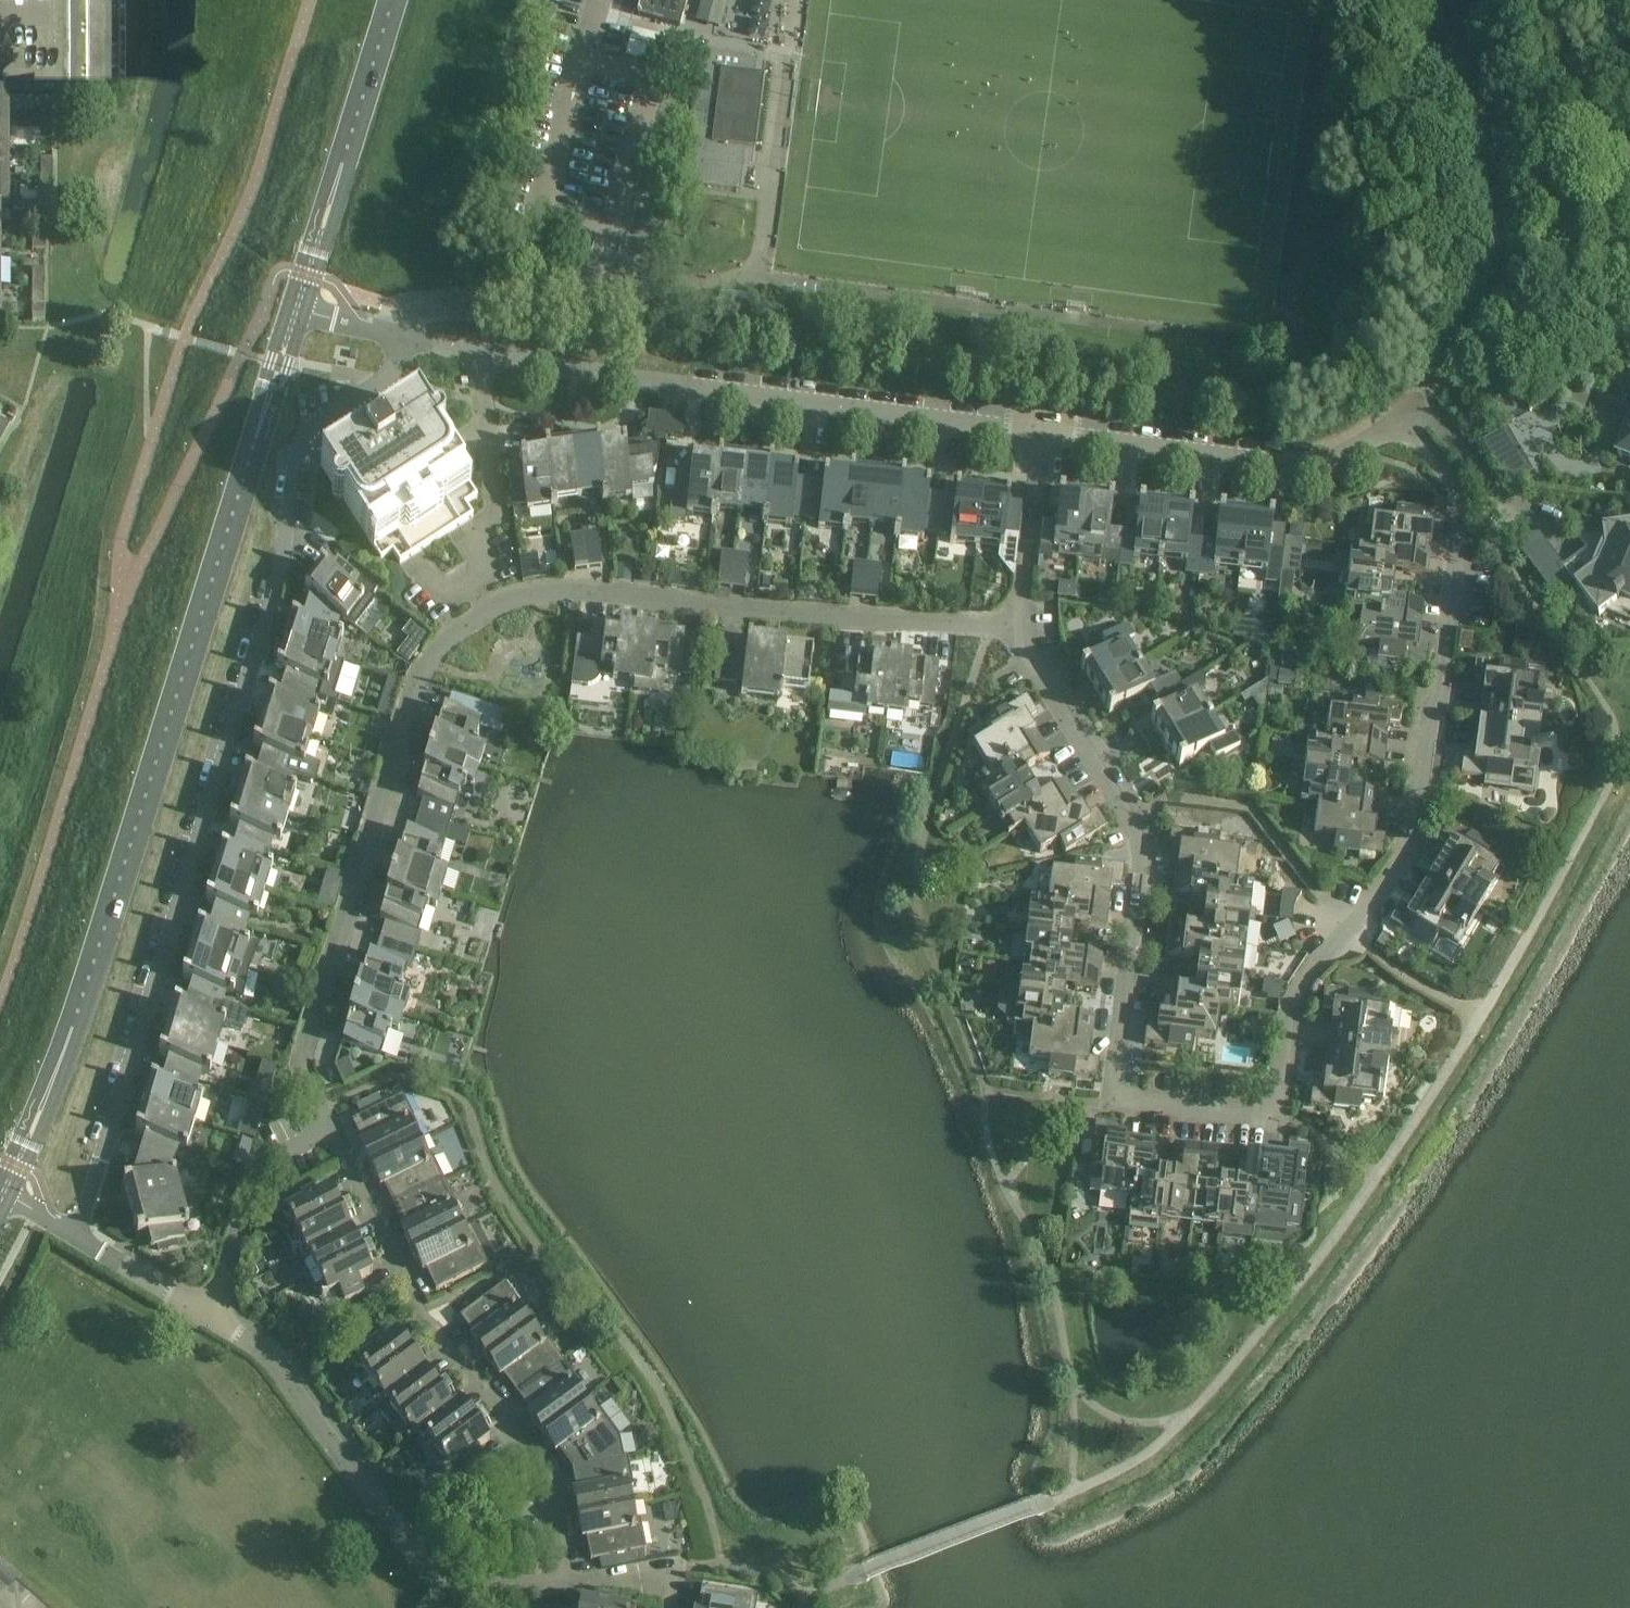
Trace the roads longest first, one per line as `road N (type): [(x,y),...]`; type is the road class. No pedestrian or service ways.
road 1 (residential): [(1459,537),(1418,834),(1396,878),(1304,991),(1274,1121),(1136,1105),(1118,1090),(1140,821),(1020,629)]
road 2 (residential): [(329,1134),(306,1086),(306,1047),(414,695),(454,634),(504,605),(569,591),(1020,629)]
road 3 (residential): [(76,1235),(278,574),(298,441),(395,365),(400,334)]
road 4 (secondary): [(2,1194),(59,1067),(297,310)]
road 5 (unclassified): [(1042,437),(474,351)]
road 6 (residential): [(564,1586),(537,1473),(520,1437),(413,1301),(329,1134)]
road 7 (unclassified): [(1402,420),(1509,284),(1510,245),(1453,0)]
road 8 (residential): [(465,1588),(445,1589),(430,1575),(290,1381),(253,1343),(208,1315)]
road 9 (unclassified): [(1402,420),(1345,457),(1314,466),(1042,437)]
road 10 (secondary): [(297,310),(392,0)]
road 11 (residential): [(474,351),(497,508),(478,544),(484,583),(462,597),(422,572)]
road 12 (residential): [(208,1315),(253,1177),(329,1134)]
road 13 (unclassified): [(400,334),(414,305),(612,289)]
road 14 (residential): [(1020,629),(1042,437)]
road 15 (residential): [(208,1315),(76,1235)]
road 16 (residential): [(564,1586),(678,1576),(672,1607)]
road 17 (residential): [(1459,537),(1462,510),(1451,483),(1402,420)]

